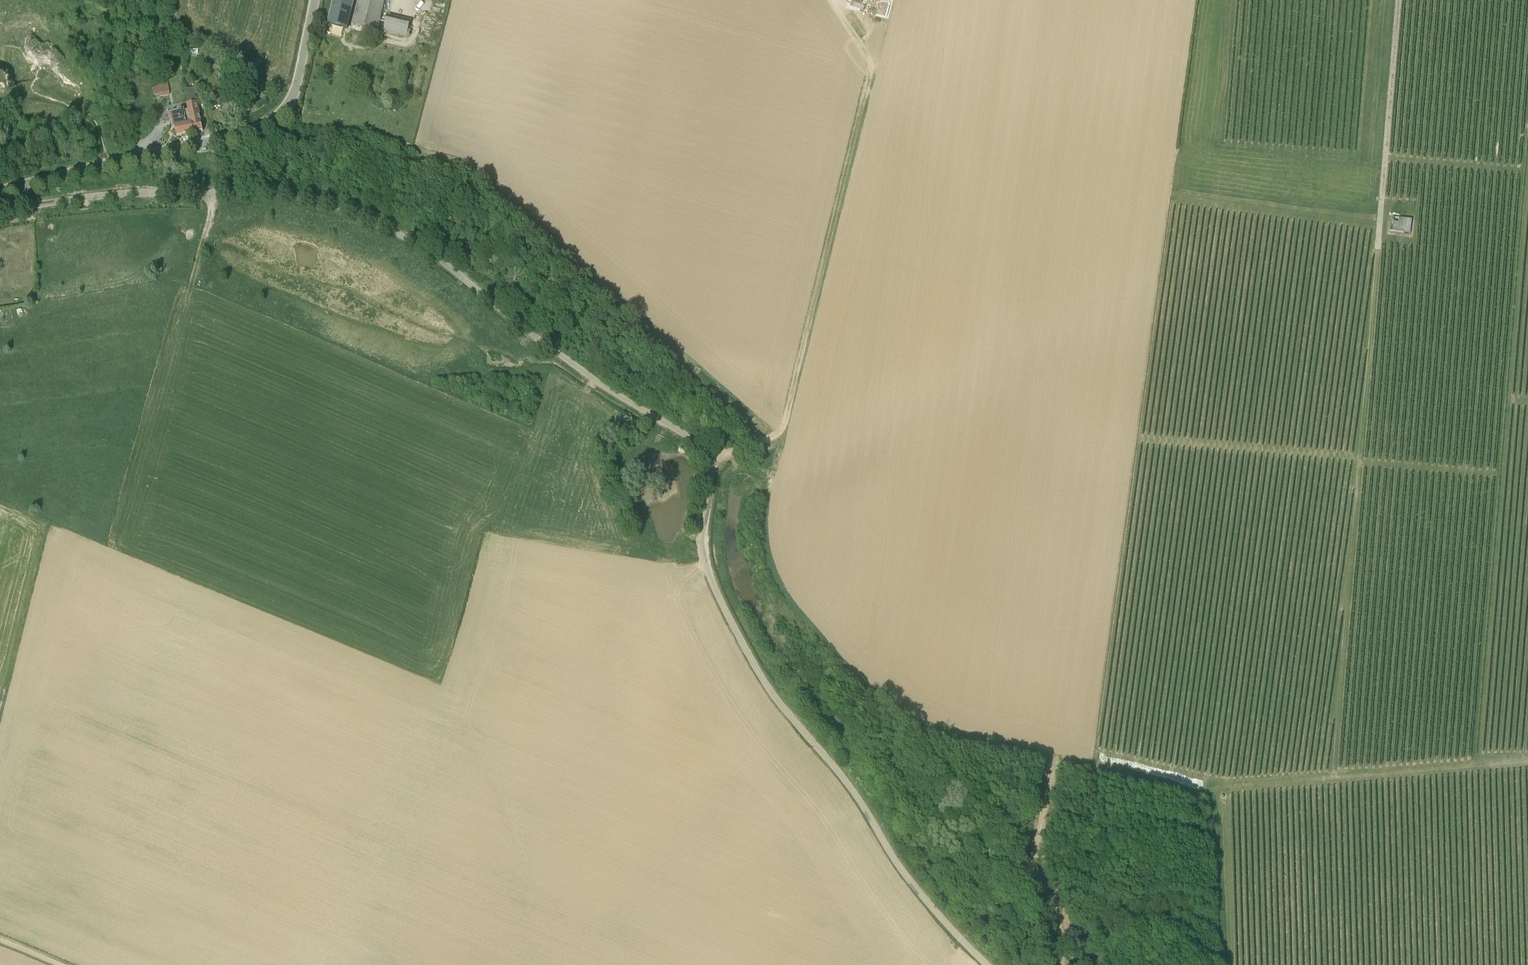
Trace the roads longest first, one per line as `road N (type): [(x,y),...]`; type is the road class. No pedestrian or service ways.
road 1 (unclassified): [(986,964),(913,885),(849,786),(754,666),(705,562),(710,463),(686,435),(601,383),(426,250),(325,202),(271,191),(147,193),(0,211)]
road 2 (unclassified): [(0,190),(274,119),(296,90),(315,0)]
road 3 (track): [(1061,964),(1061,912),(1032,868),(1057,759)]

